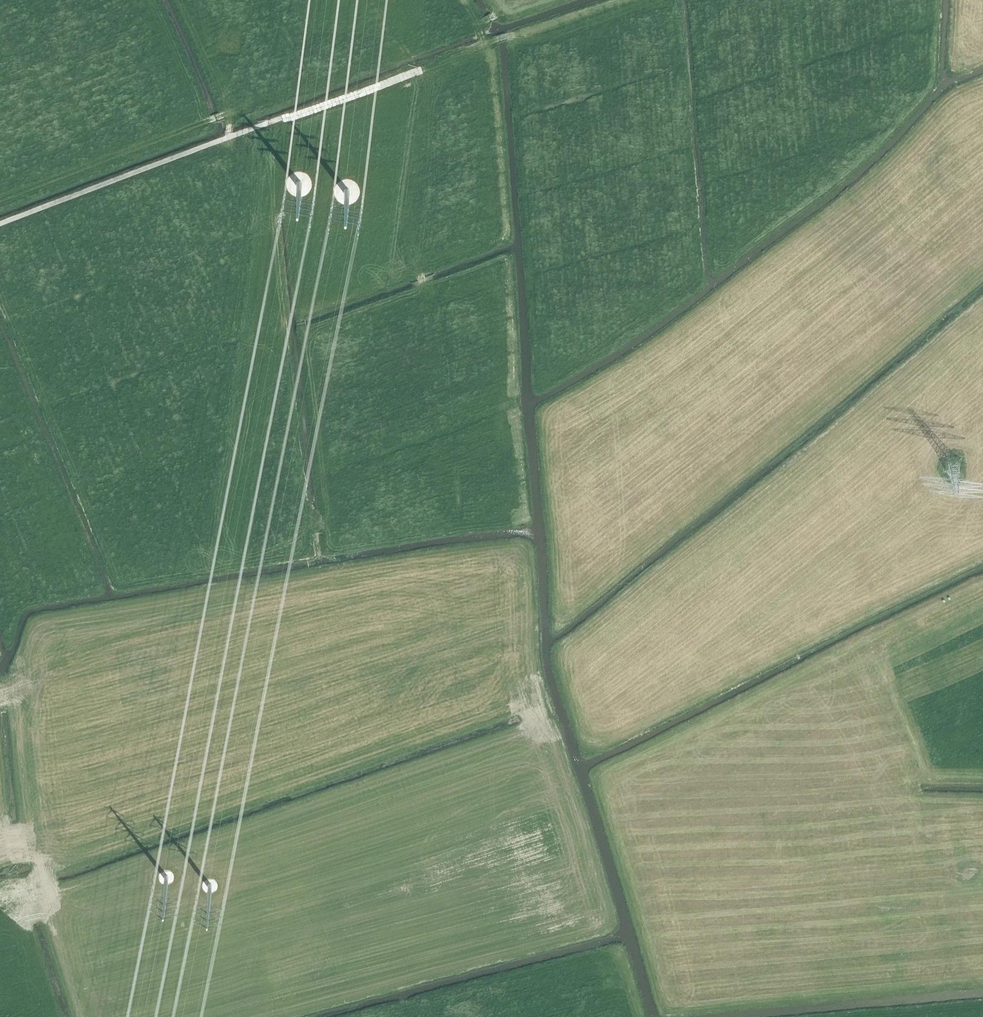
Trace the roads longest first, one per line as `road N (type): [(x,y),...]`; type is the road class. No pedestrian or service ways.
road 1 (track): [(0,226),(285,119)]

